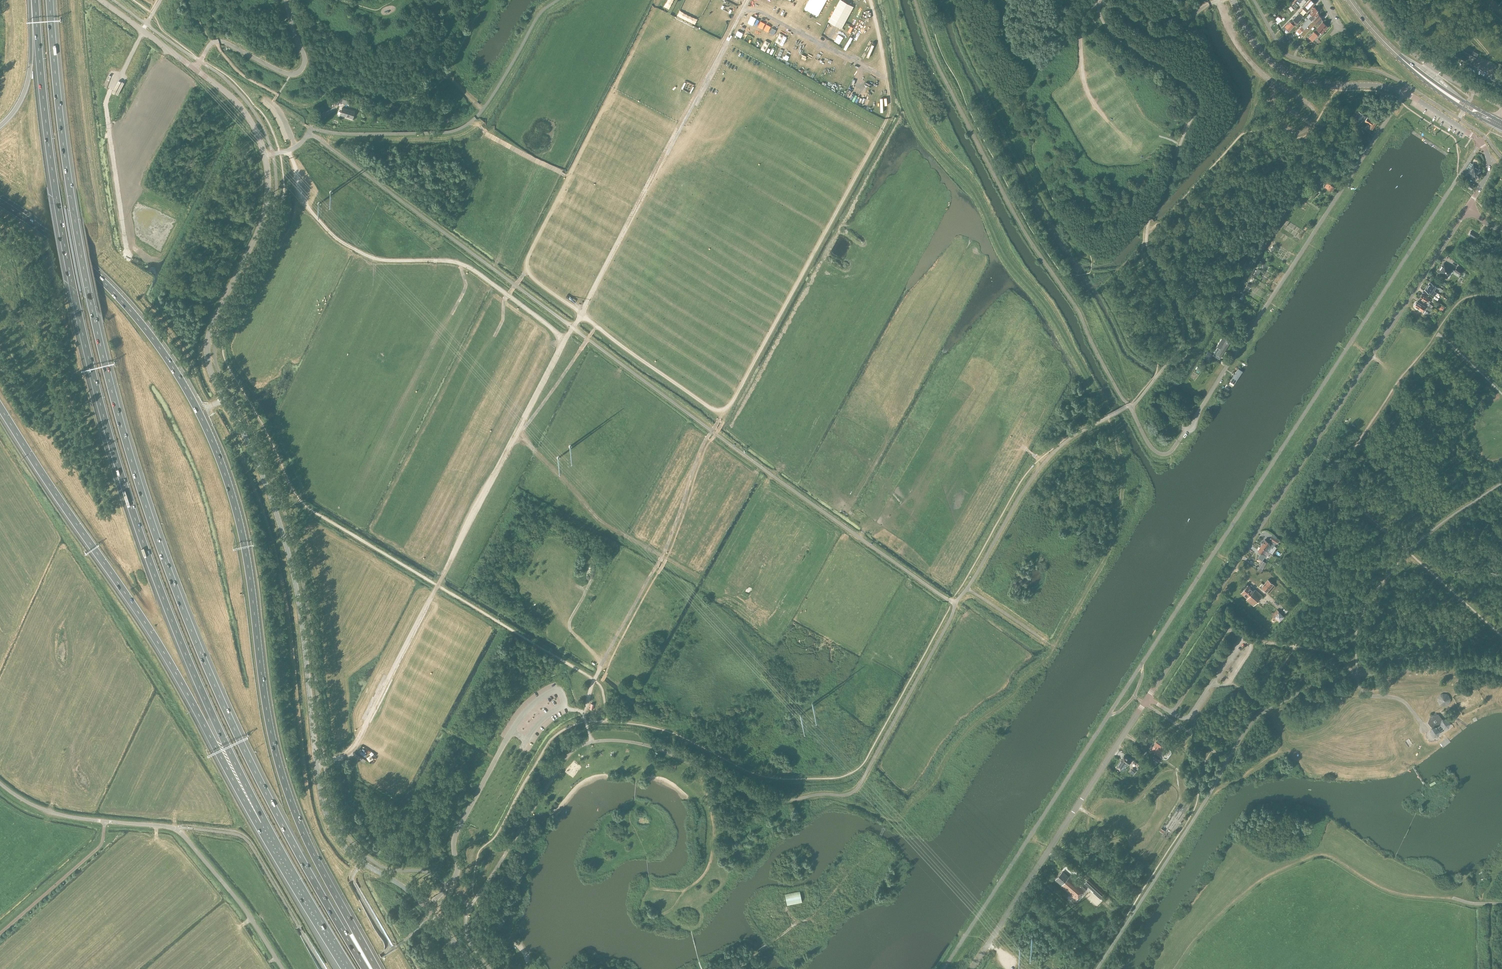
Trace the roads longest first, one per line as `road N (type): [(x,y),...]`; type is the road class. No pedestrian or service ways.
road 1 (motorway): [(367,968),(235,728),(136,477),(75,220),(50,0)]
road 2 (track): [(870,0),(887,118),(722,410),(621,345),(527,267),(659,0)]
road 3 (tertiary): [(971,968),(1467,208)]
road 4 (motorway): [(378,968),(288,786),(237,504),(190,390),(106,283),(0,201)]
road 5 (track): [(316,761),(341,758),(356,743),(565,341),(465,265),(379,259),(337,239),(303,200),(288,150)]
road 6 (motorway): [(35,0),(51,167),(112,453),(186,658),(256,808)]
road 7 (tertiary): [(427,908),(352,854),(328,818),(288,551),(261,472),(208,363),(211,326),(264,215),(265,156)]
road 8 (track): [(1203,0),(1211,46),(1239,94),(1236,119),(1117,252),(1096,260),(1076,253),(1046,210),(948,0)]
road 9 (motorway): [(0,406),(256,808)]
road 10 (unclassified): [(1190,426),(1404,92)]
road 11 (track): [(565,341),(746,0)]
road 12 (unclassified): [(284,968),(176,828),(48,812),(0,783)]
road 13 (unclassified): [(1404,92),(1289,74),(1256,45),(1234,0)]
road 14 (primary): [(1501,125),(1418,72),(1350,0)]
road 15 (unclassified): [(195,69),(221,41),(298,72),(304,55),(286,0)]
road 16 (motorway): [(256,808),(348,968)]
road 17 (unclassified): [(1467,208),(1488,172),(1484,147),(1404,92)]
road 18 (motorway): [(35,0),(27,82),(0,124)]

